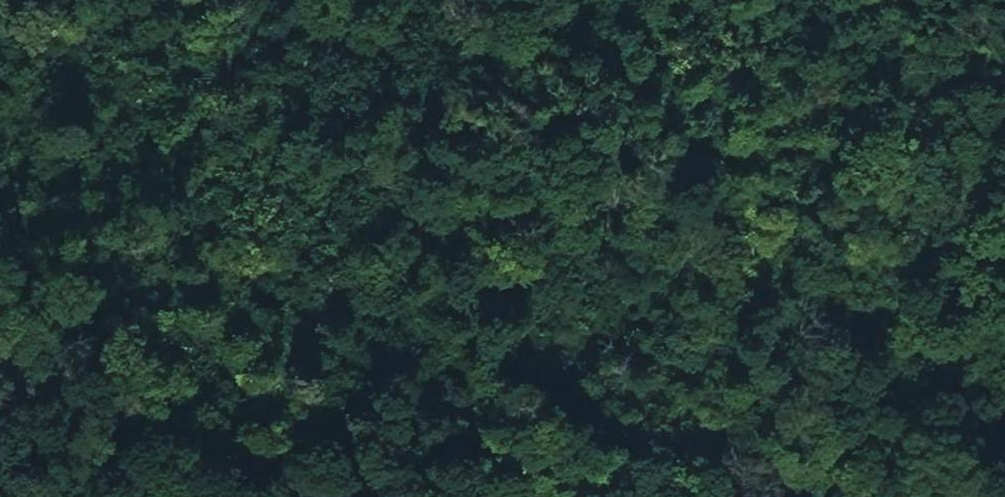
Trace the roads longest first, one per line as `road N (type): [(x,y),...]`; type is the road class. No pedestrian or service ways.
road 1 (tertiary): [(0,354),(311,496)]

